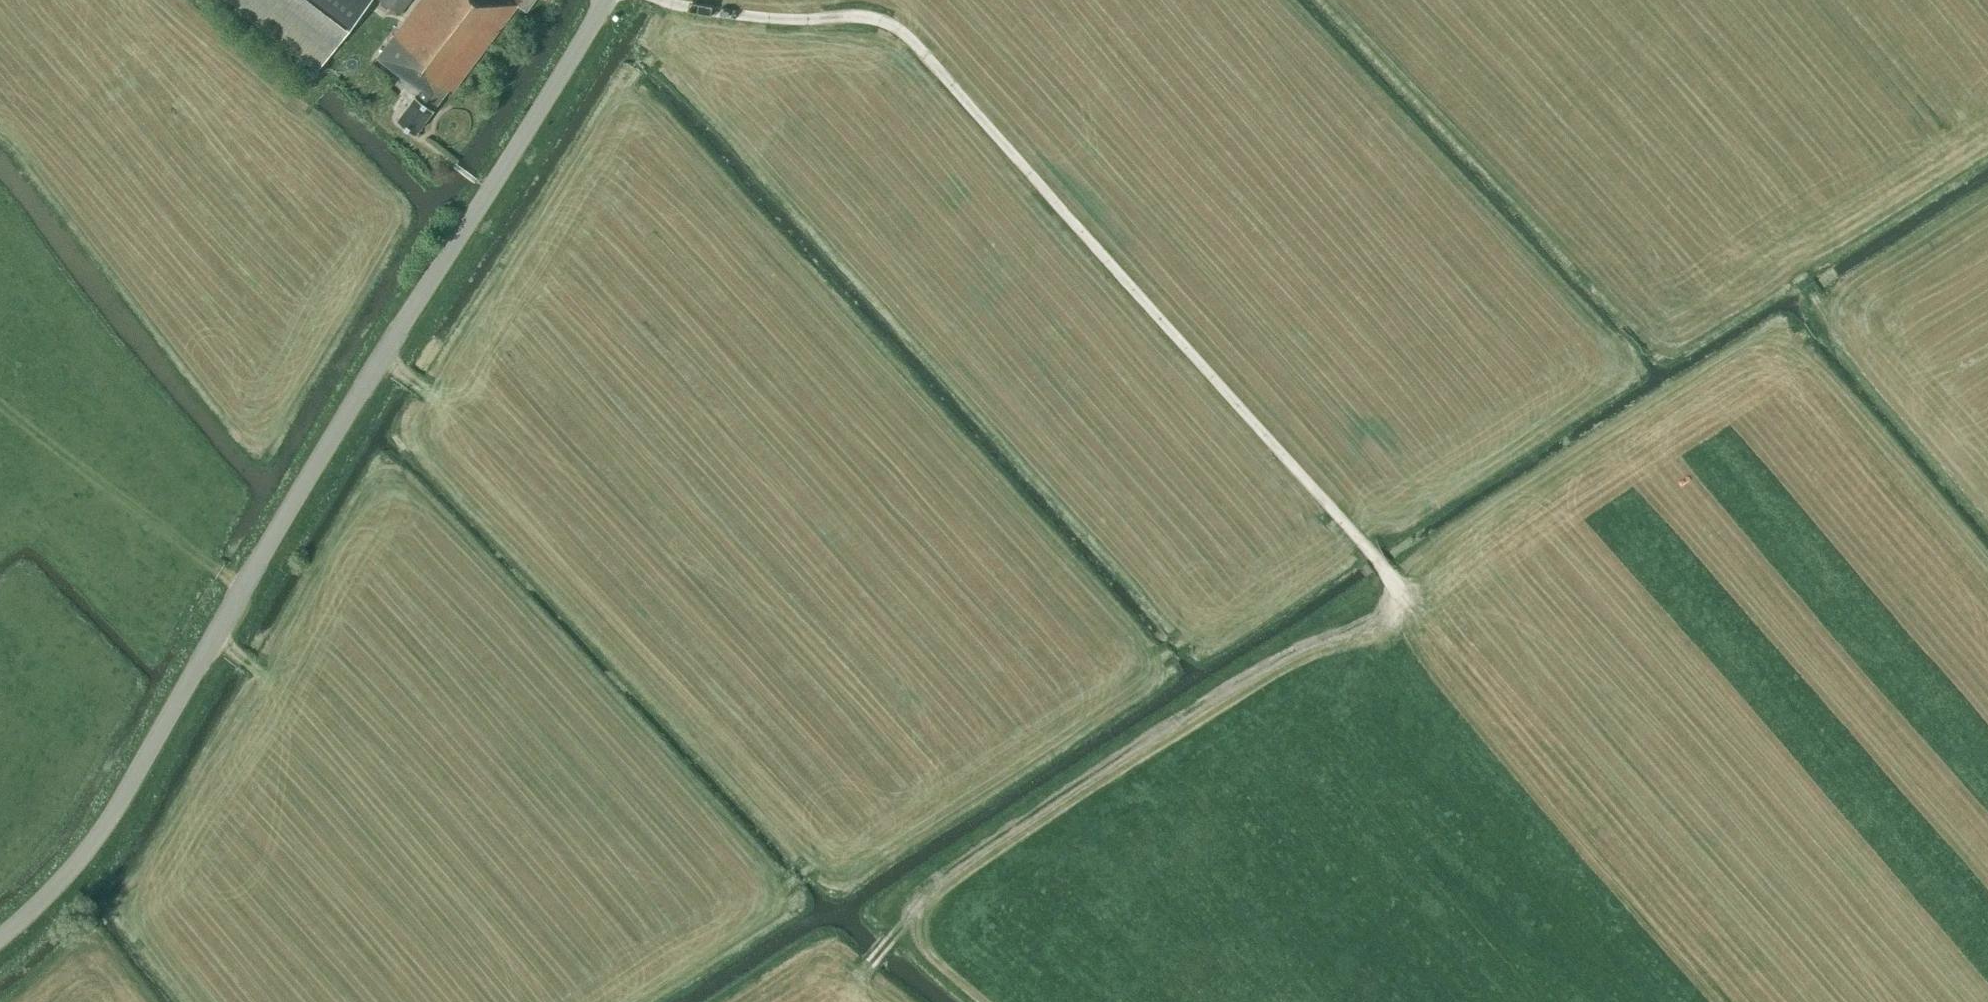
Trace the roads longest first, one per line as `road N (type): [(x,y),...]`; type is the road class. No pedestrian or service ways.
road 1 (unclassified): [(0,948),(49,902),(130,789),(607,0)]
road 2 (track): [(636,0),(691,19),(859,26),(888,32),(913,50),(1407,607)]

